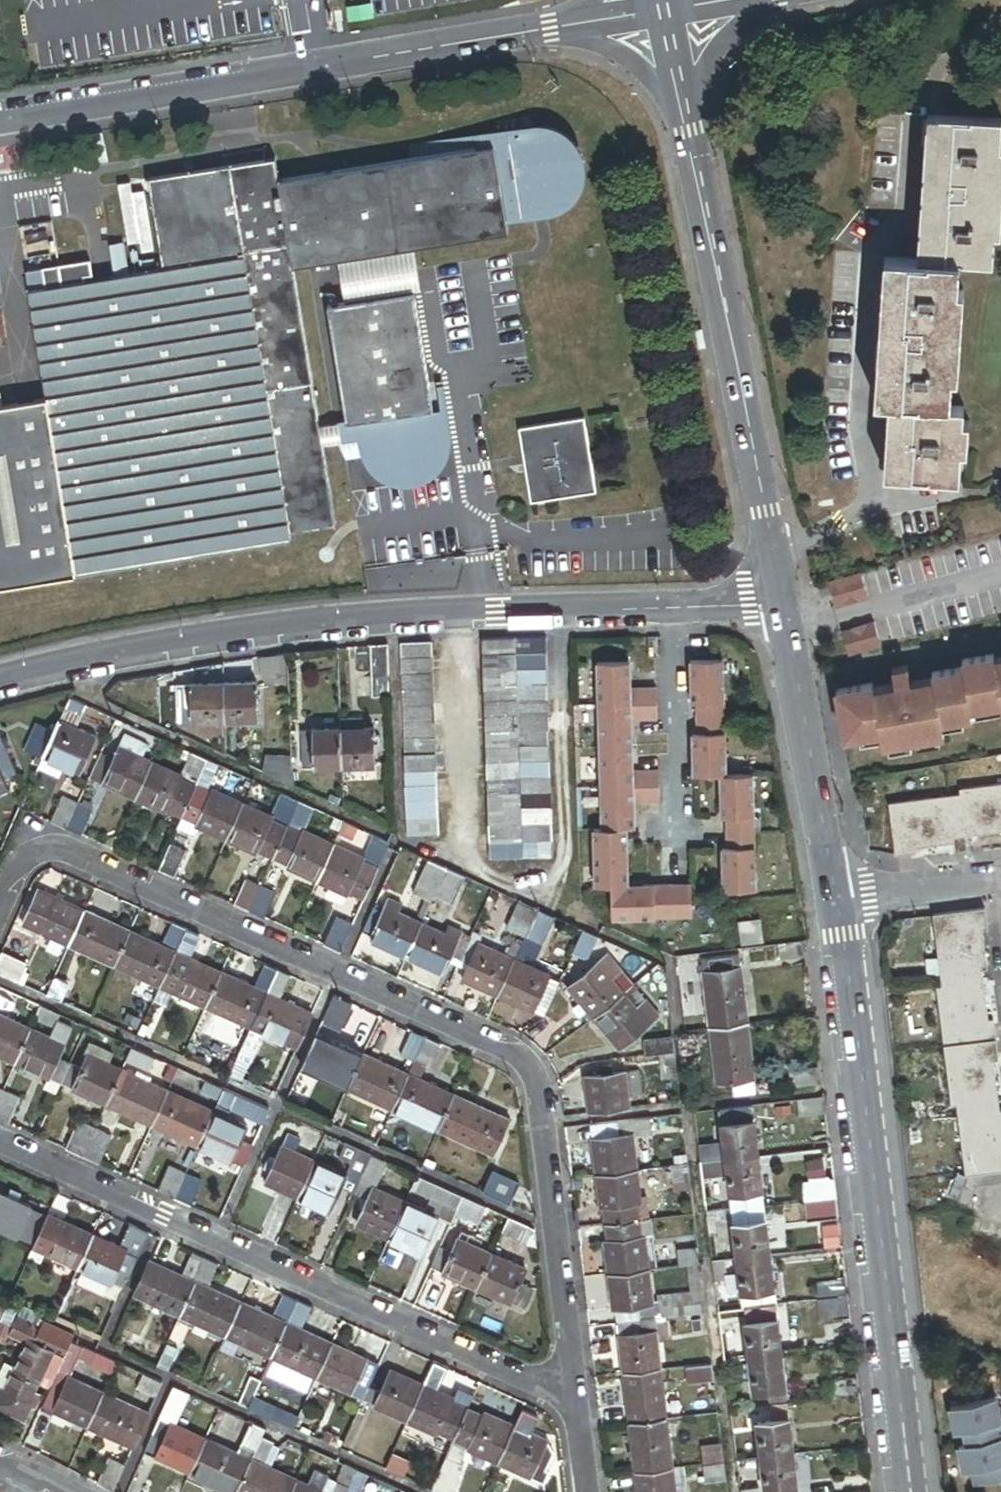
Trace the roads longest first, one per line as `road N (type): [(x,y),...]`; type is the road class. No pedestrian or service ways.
road 1 (residential): [(573,1406),(542,1130),(524,1068),(31,843)]
road 2 (residential): [(0,683),(221,639),(370,621),(782,605)]
road 3 (tertiary): [(663,12),(0,121)]
road 4 (residential): [(0,1146),(573,1406)]
road 5 (tertiary): [(782,605),(663,12)]
road 6 (tertiary): [(908,1491),(836,897)]
road 7 (tertiary): [(836,897),(782,605)]
road 8 (residential): [(836,897),(1000,878)]

